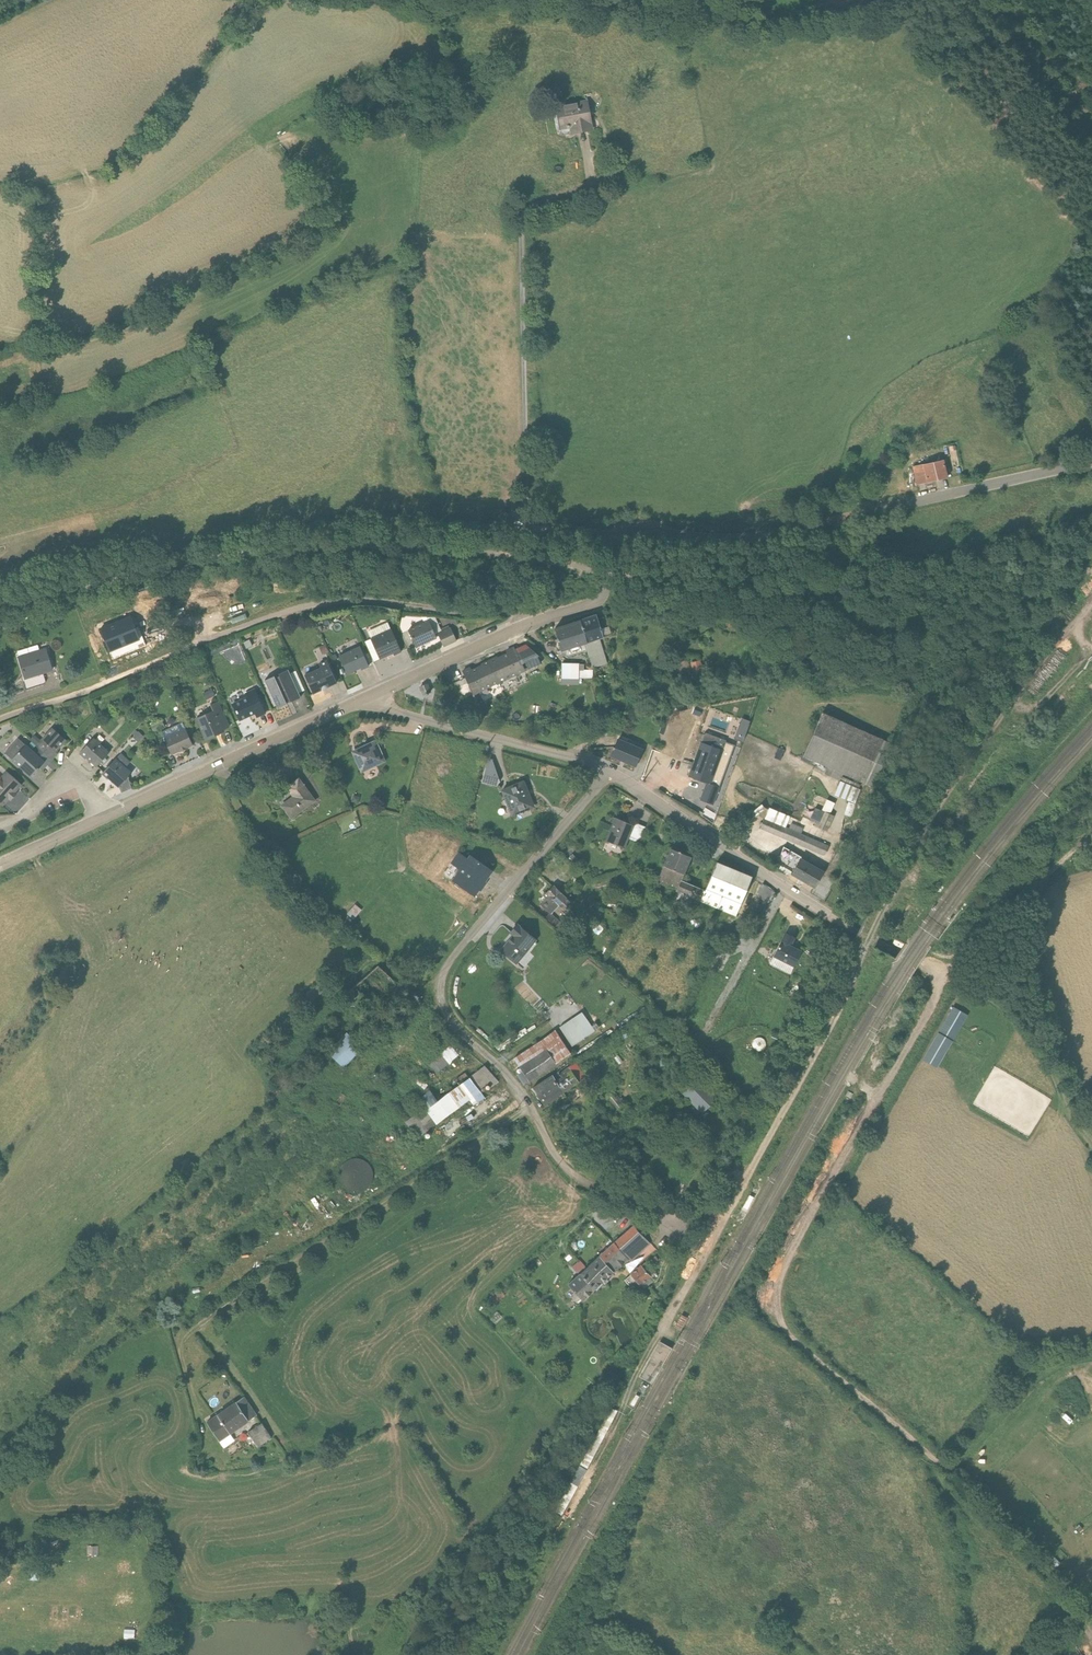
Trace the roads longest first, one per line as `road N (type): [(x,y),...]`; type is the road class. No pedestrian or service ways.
road 1 (track): [(1091,618),(945,812),(830,1046),(638,1390)]
road 2 (track): [(952,988),(787,1279),(784,1326),(817,1369),(946,1479),(1091,1636)]
road 3 (unclassified): [(1091,470),(752,544),(631,534),(615,549),(609,594),(598,609),(363,707)]
road 4 (unclassified): [(612,782),(458,964),(437,1000),(458,1042),(507,1084),(577,1188),(686,1244)]
road 5 (track): [(543,628),(340,608),(220,642)]
road 6 (unclassified): [(857,936),(612,782)]
road 7 (unclassified): [(363,707),(103,825)]
road 8 (unclassified): [(612,782),(363,707)]
road 9 (unclassified): [(220,642),(0,724)]
road 10 (track): [(1091,854),(952,988)]
road 11 (track): [(992,1094),(1010,1029),(952,988)]
road 12 (residential): [(103,825),(77,792),(0,833)]

